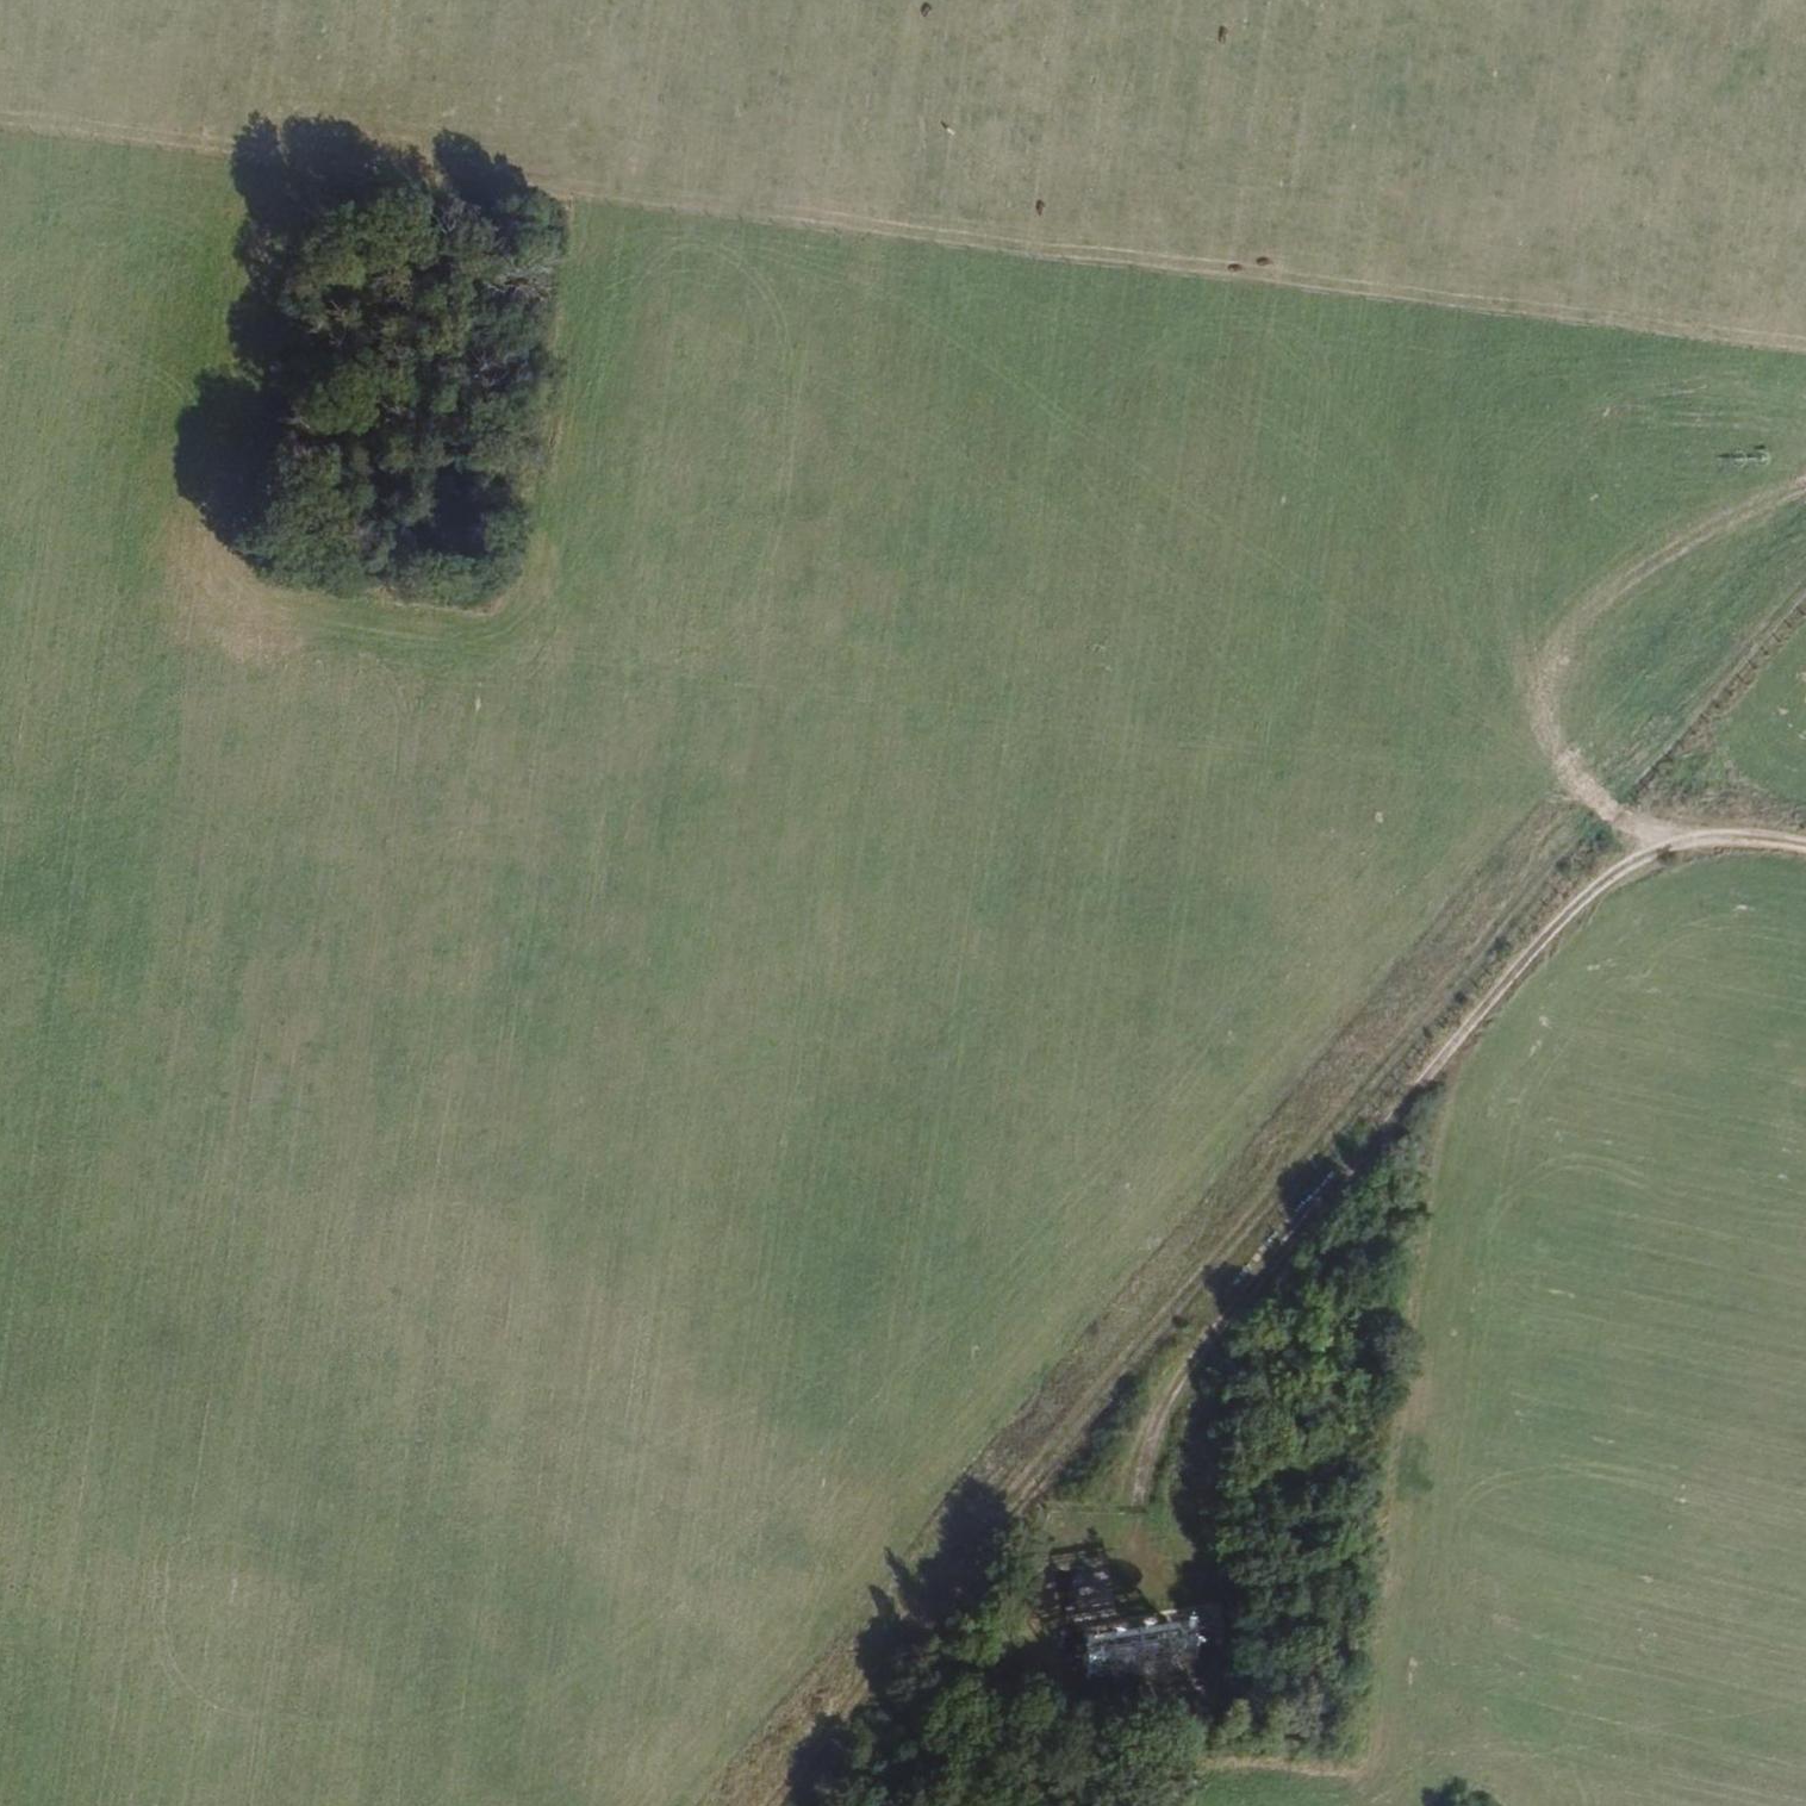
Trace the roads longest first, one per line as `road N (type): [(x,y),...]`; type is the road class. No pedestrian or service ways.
road 1 (track): [(1127,1571),(1149,1443),(1207,1341),(1570,908),(1666,842),(1717,830),(1805,846)]
road 2 (track): [(1640,858),(1662,743),(1805,572)]

